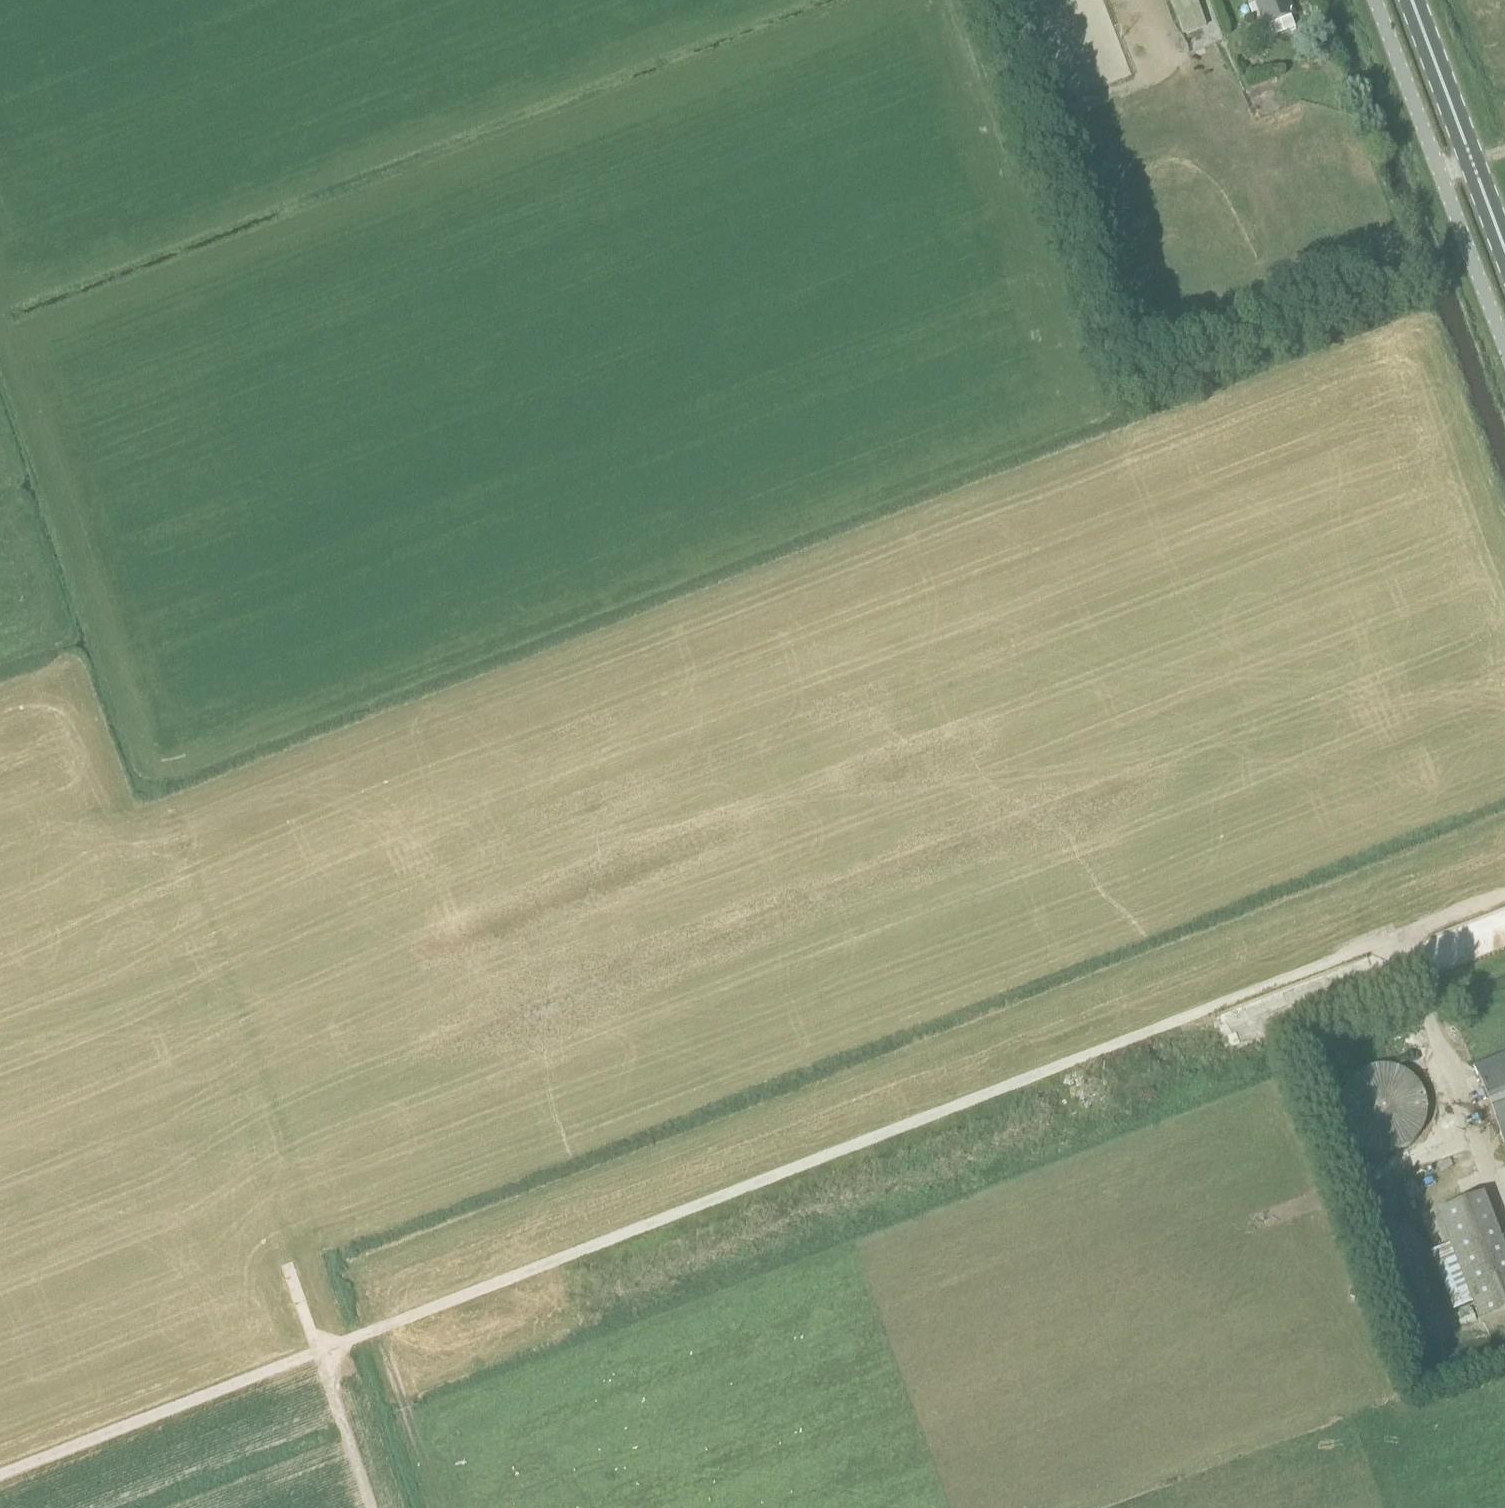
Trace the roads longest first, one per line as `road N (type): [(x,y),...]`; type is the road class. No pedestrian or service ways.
road 1 (track): [(0,1476),(1504,895)]
road 2 (unclassified): [(1377,0),(1504,344)]
road 3 (track): [(288,1265),(372,1507)]
road 4 (primary): [(1504,239),(1417,0)]

